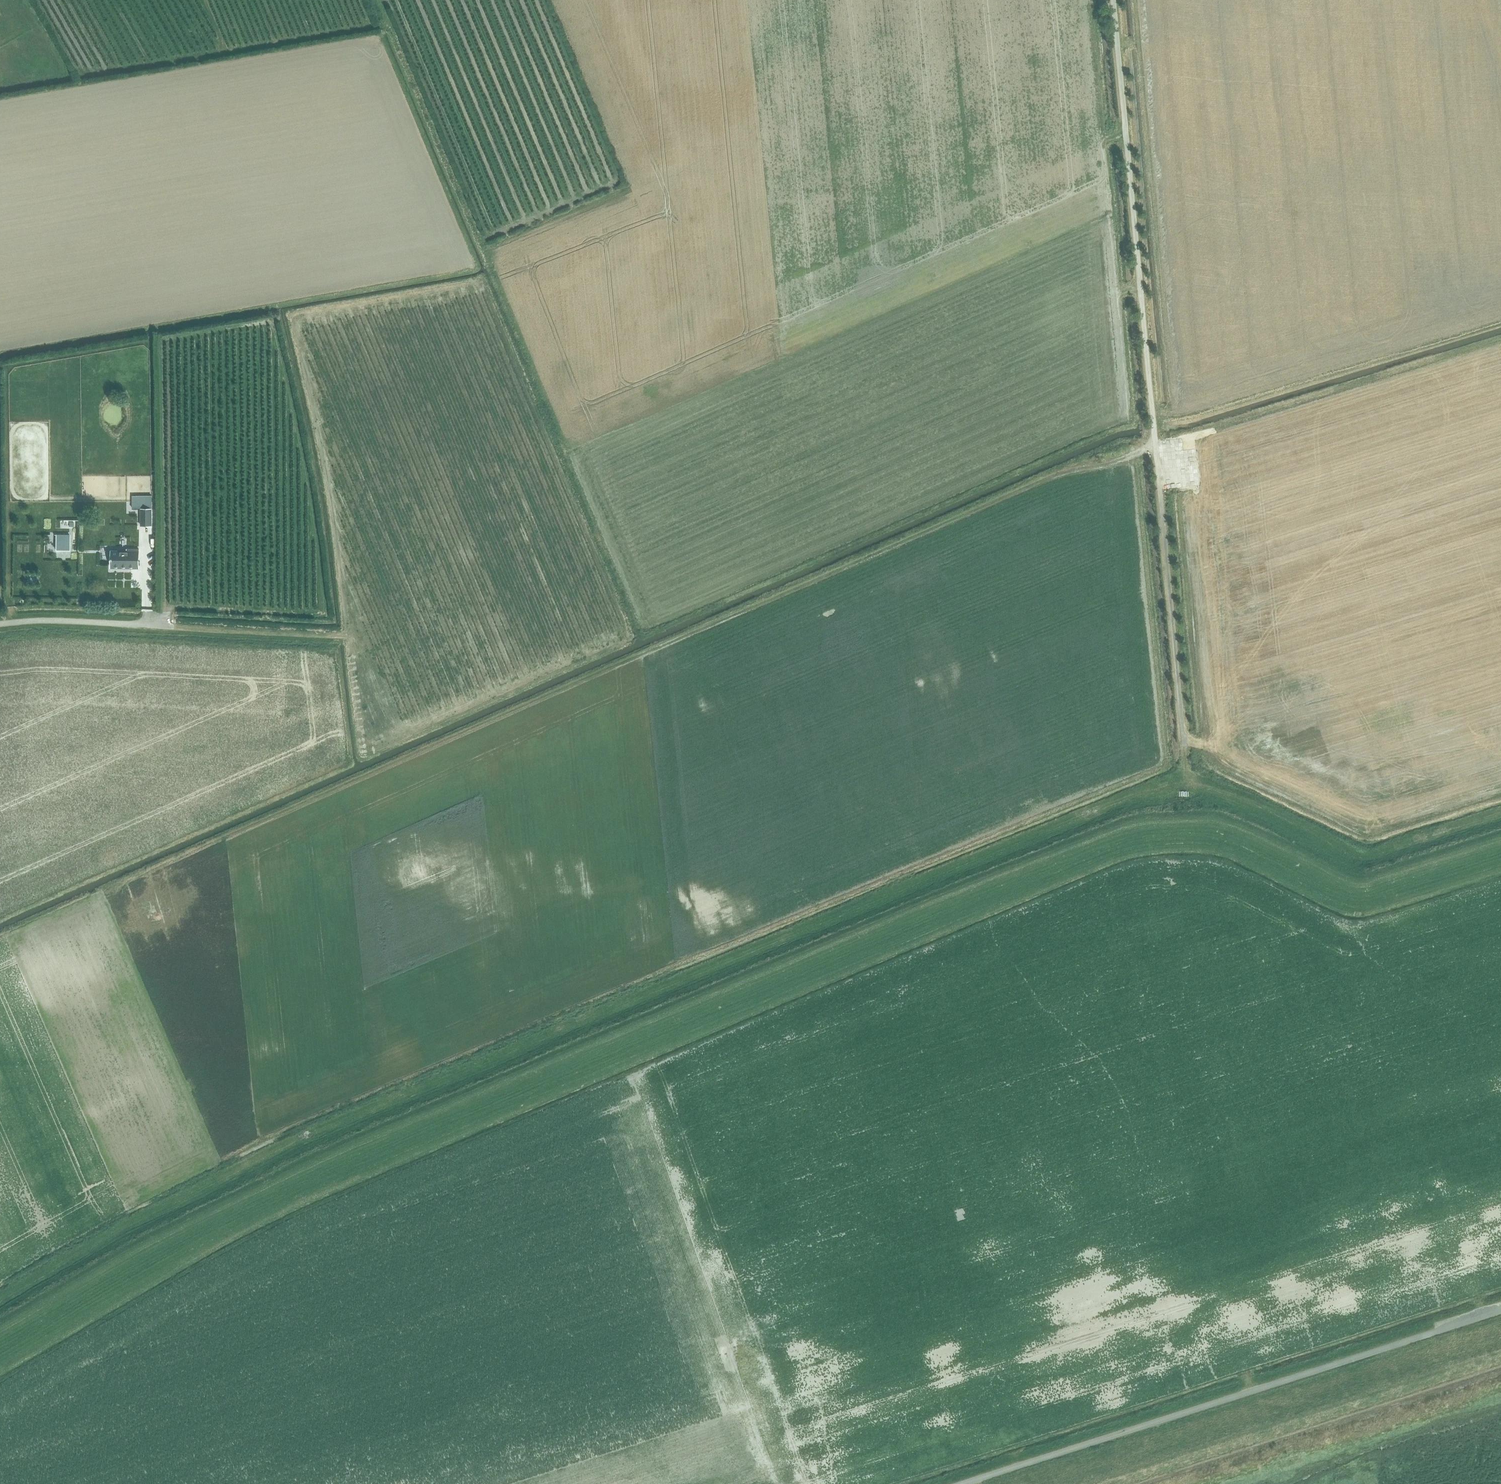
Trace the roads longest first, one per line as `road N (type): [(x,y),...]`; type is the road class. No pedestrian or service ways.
road 1 (unclassified): [(1188,770),(1113,0)]
road 2 (unclassified): [(961,1483),(1500,1308)]
road 3 (track): [(1500,1366),(1139,1483)]
road 4 (track): [(338,639),(169,629)]
road 5 (unclassified): [(0,628),(169,629)]

